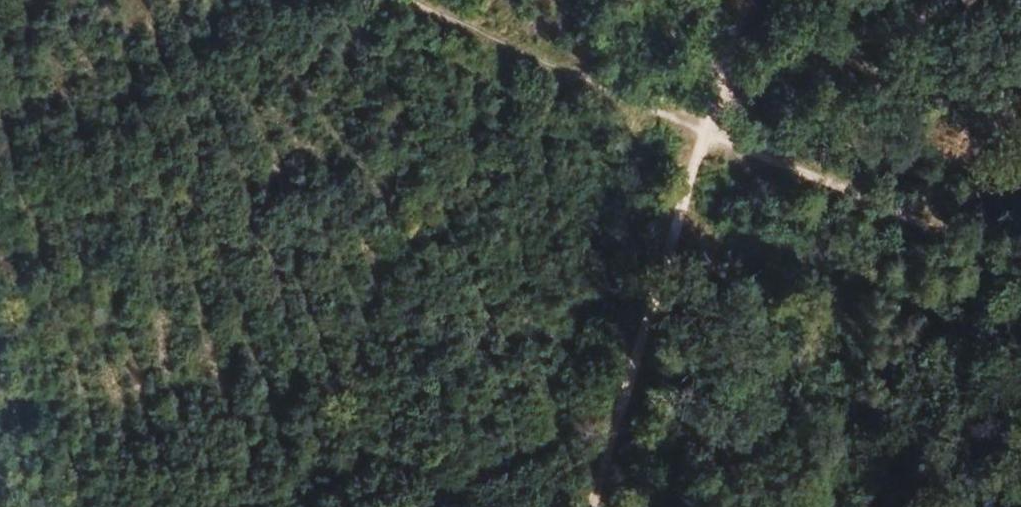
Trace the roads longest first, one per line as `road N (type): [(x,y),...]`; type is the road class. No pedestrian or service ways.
road 1 (track): [(702,130),(1020,275)]
road 2 (track): [(413,0),(702,130)]
road 3 (track): [(936,0),(702,130)]

